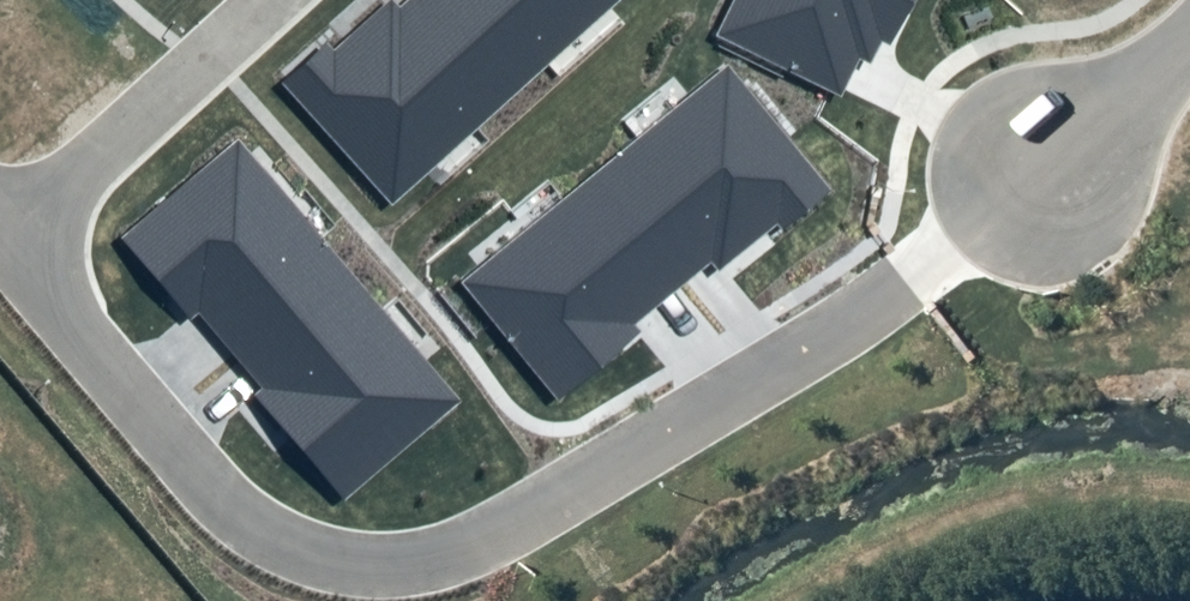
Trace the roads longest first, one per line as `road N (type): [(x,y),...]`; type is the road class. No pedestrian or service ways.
road 1 (unclassified): [(1002,186),(841,331),(526,524),(392,565),(263,548),(191,486),(0,259)]
road 2 (residential): [(1002,186),(1172,0)]
road 3 (unclassified): [(268,0),(105,152)]
road 4 (unclassified): [(105,152),(0,252)]

